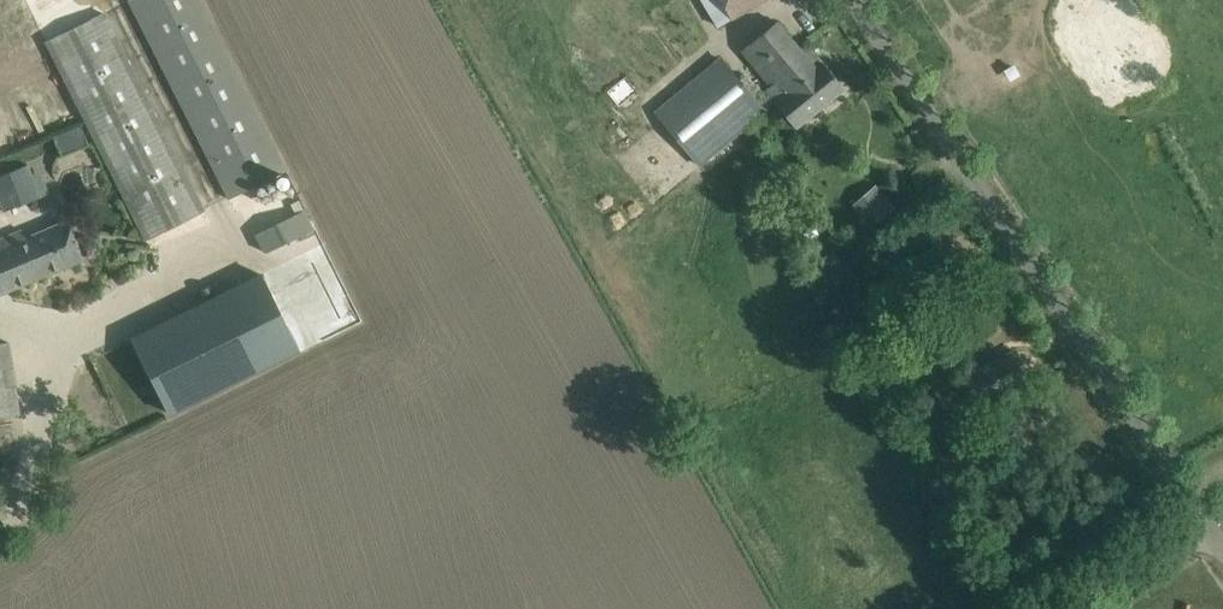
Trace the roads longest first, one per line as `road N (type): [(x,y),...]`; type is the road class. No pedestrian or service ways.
road 1 (unclassified): [(1206,531),(845,0)]
road 2 (unclassified): [(1077,608),(1206,531)]

